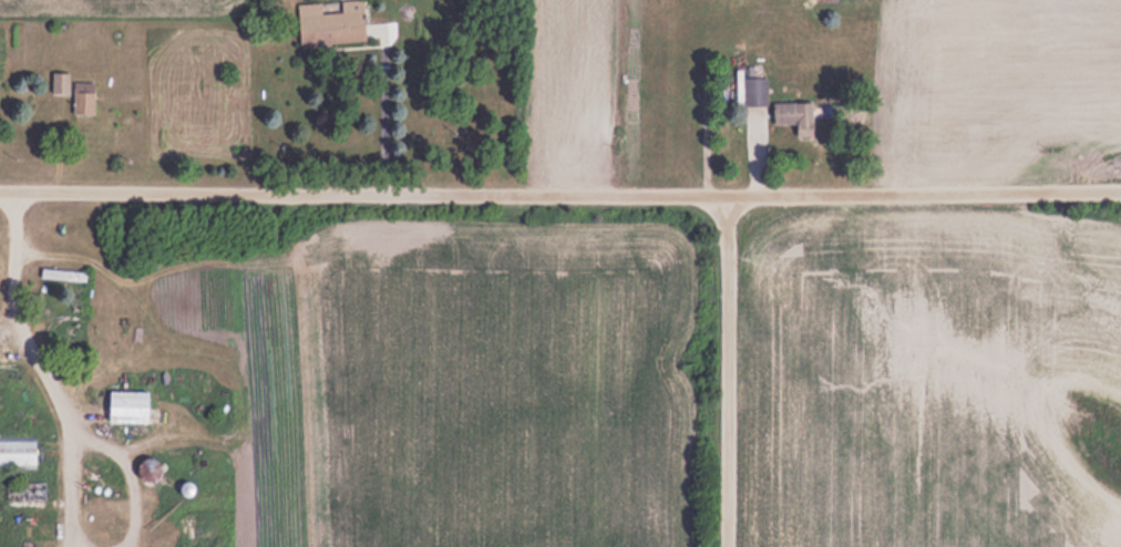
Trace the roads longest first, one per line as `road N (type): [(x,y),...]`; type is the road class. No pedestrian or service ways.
road 1 (residential): [(1120,193),(0,189)]
road 2 (residential): [(732,546),(736,193)]

